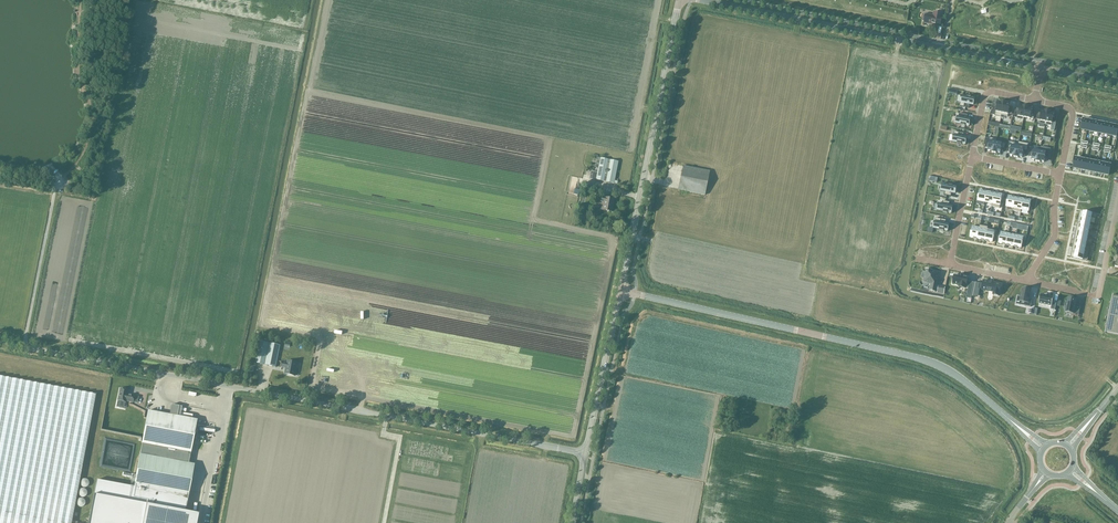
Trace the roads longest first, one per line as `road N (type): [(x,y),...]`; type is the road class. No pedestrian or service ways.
road 1 (unclassified): [(585,454),(0,343)]
road 2 (tertiary): [(1015,424),(929,361),(621,290)]
road 3 (residential): [(1042,68),(699,0)]
road 4 (tertiary): [(621,290),(679,0)]
road 5 (residential): [(1117,199),(1098,297),(1026,281)]
road 6 (tertiary): [(585,454),(621,290)]

